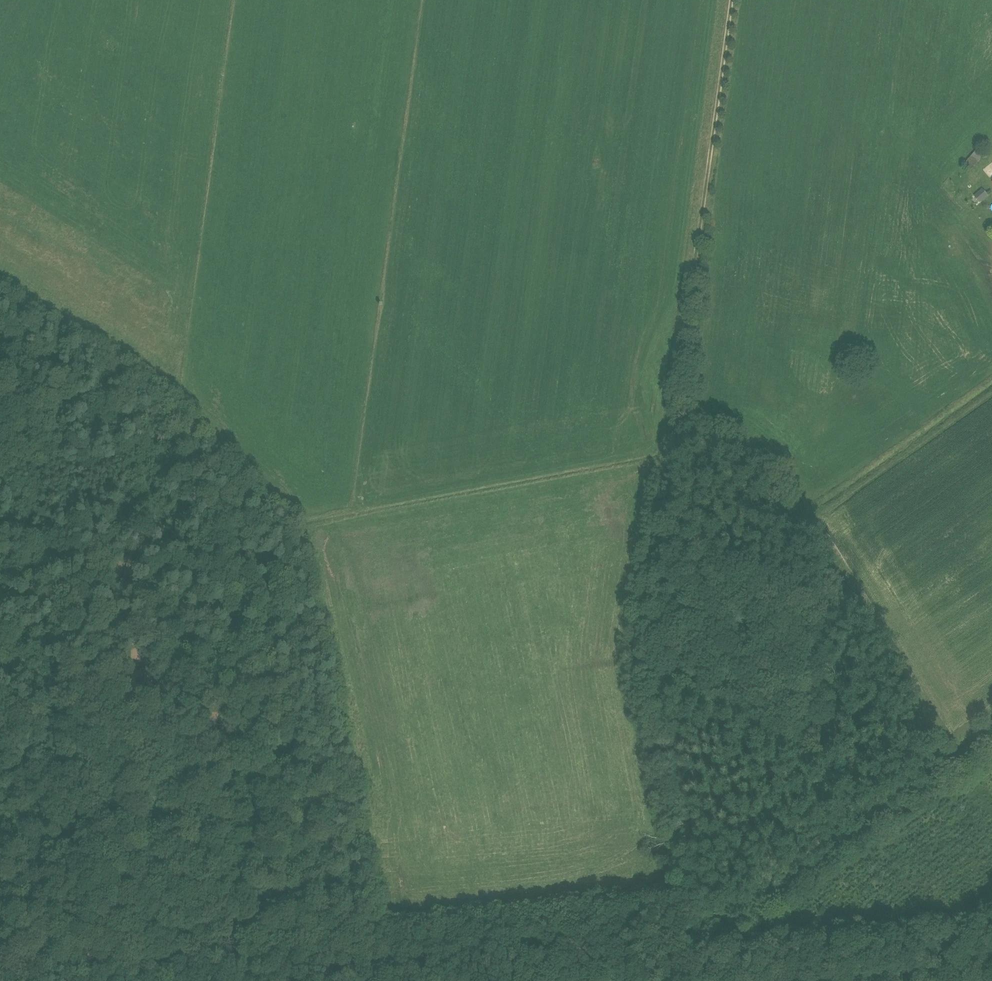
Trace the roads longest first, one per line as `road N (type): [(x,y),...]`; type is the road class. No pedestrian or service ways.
road 1 (track): [(726,0),(658,462)]
road 2 (track): [(991,959),(920,980),(883,972),(776,980)]

